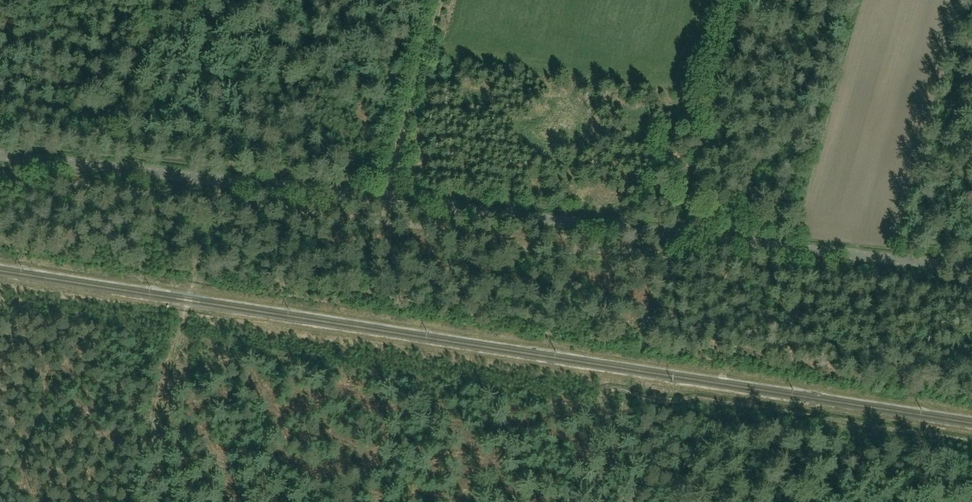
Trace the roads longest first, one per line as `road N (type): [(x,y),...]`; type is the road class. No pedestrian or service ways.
road 1 (tertiary): [(971,267),(0,153)]
road 2 (track): [(571,501),(601,394),(971,444)]
road 3 (track): [(348,501),(149,442)]
road 4 (track): [(441,0),(383,197)]
road 5 (track): [(149,442),(185,312)]

